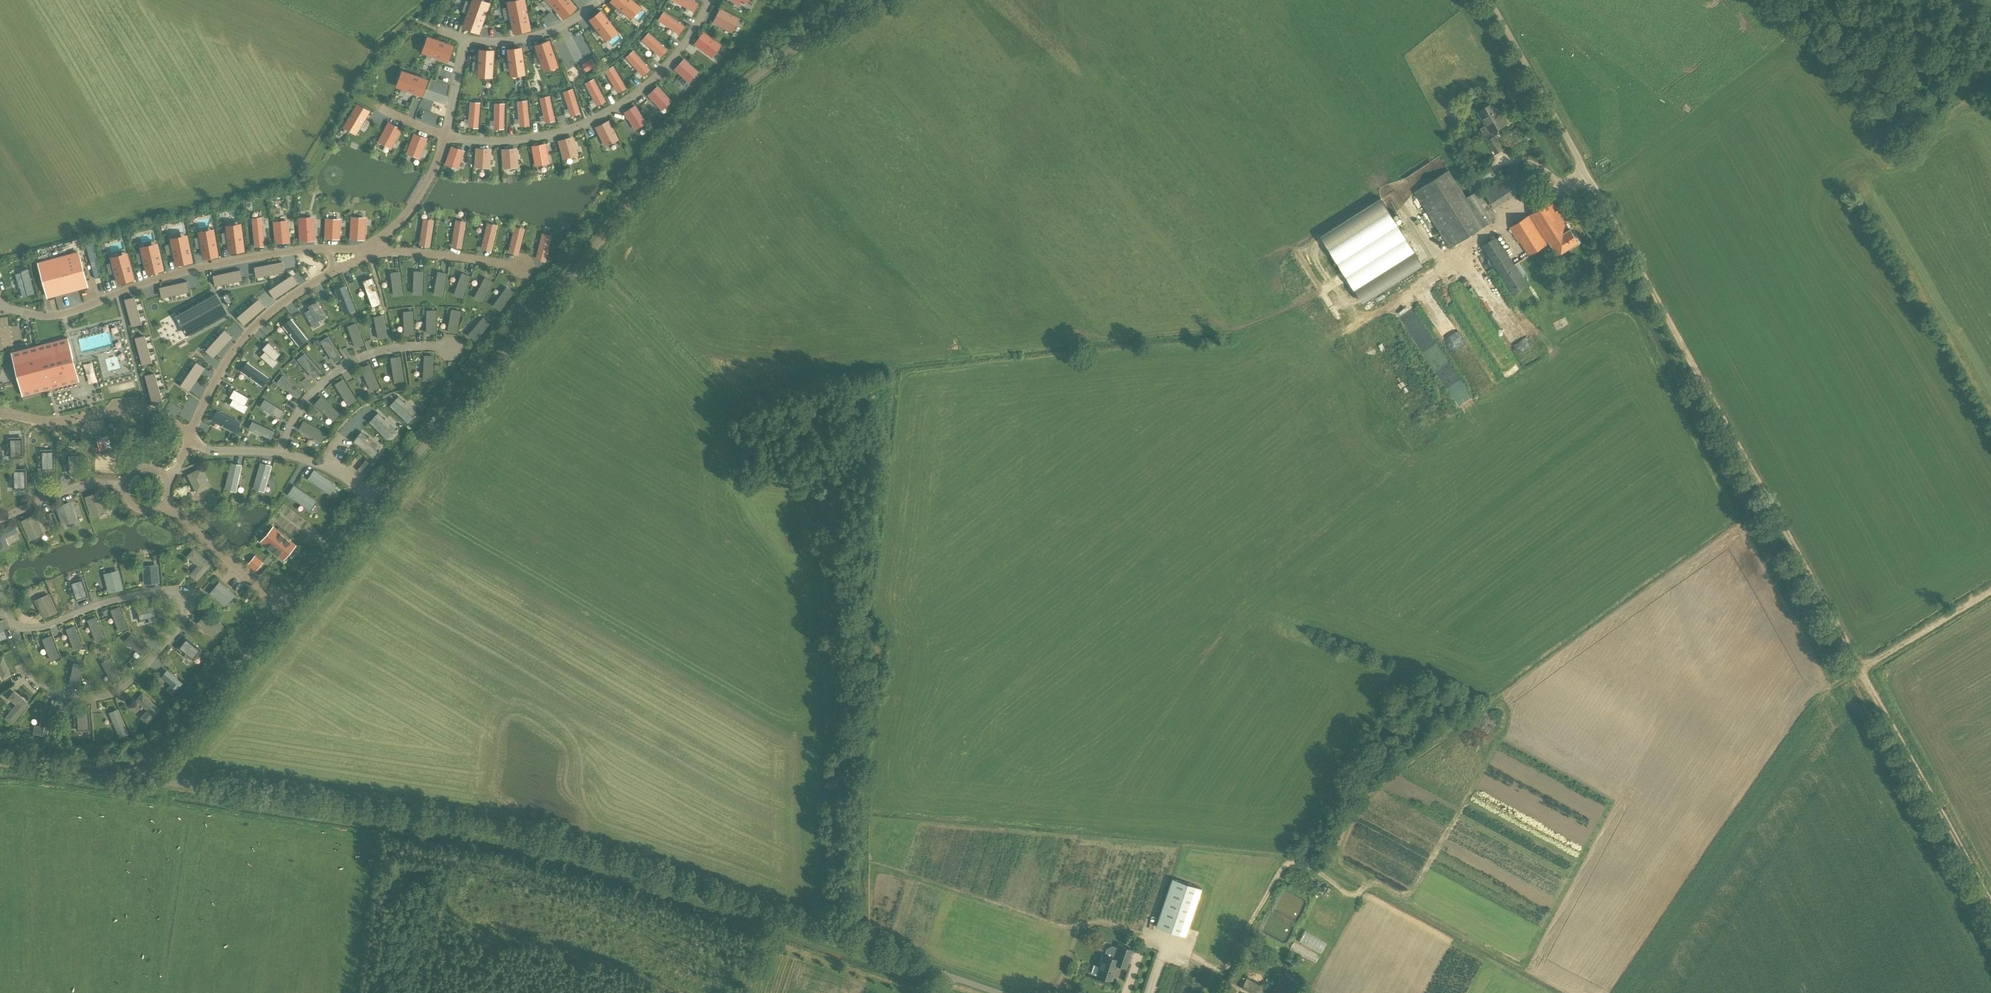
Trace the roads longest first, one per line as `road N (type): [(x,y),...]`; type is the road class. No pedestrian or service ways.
road 1 (unclassified): [(141,764),(177,739),(708,117),(859,0)]
road 2 (unclassified): [(990,992),(526,837),(168,782),(141,764)]
road 3 (track): [(1861,668),(1627,246)]
road 4 (unclassified): [(1627,246),(1489,0)]
road 5 (track): [(1990,903),(1861,668)]
road 6 (track): [(1861,668),(1990,589)]
road 7 (unclassified): [(141,764),(94,771),(0,761)]

